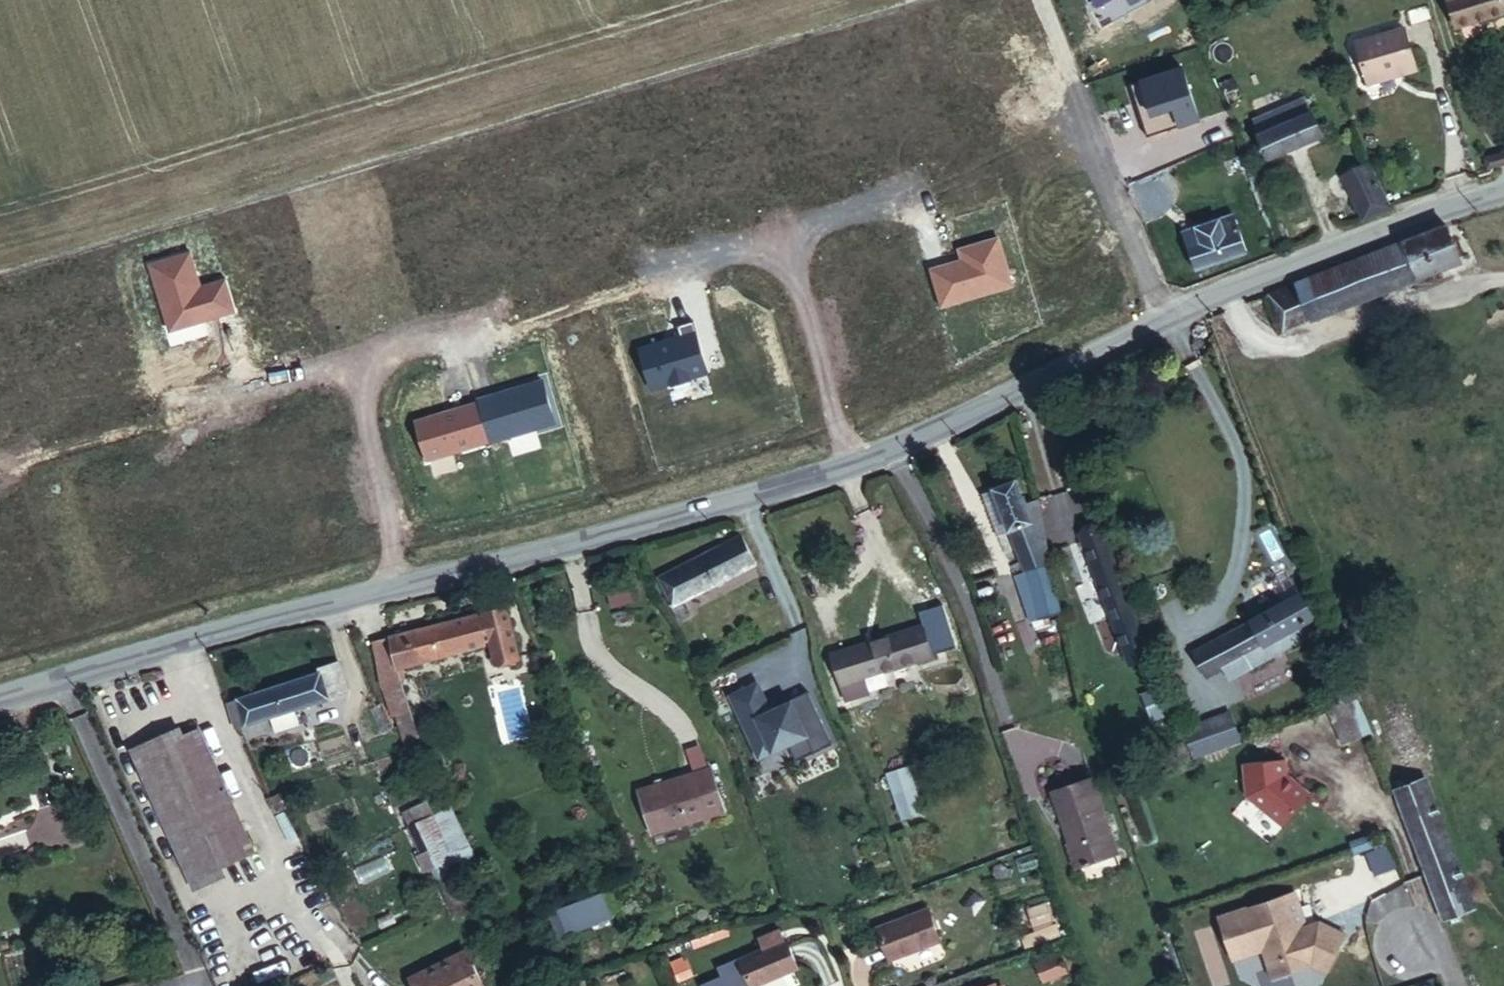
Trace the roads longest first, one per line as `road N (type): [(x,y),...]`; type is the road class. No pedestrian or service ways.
road 1 (residential): [(1503,193),(1164,316)]
road 2 (residential): [(1164,316),(862,474)]
road 3 (residential): [(1164,316),(1047,0)]
road 4 (residential): [(413,594),(106,676)]
road 5 (residential): [(41,452),(341,365)]
road 6 (residential): [(862,474),(791,233)]
road 7 (residential): [(638,533),(568,298)]
road 8 (residential): [(413,594),(341,365)]
road 9 (residential): [(341,365),(568,298)]
road 10 (residential): [(106,676),(41,452)]
road 11 (residential): [(638,533),(413,594)]
road 12 (residential): [(568,298),(791,233)]
road 13 (residential): [(862,474),(638,533)]
road 14 (residential): [(791,233),(926,184)]

